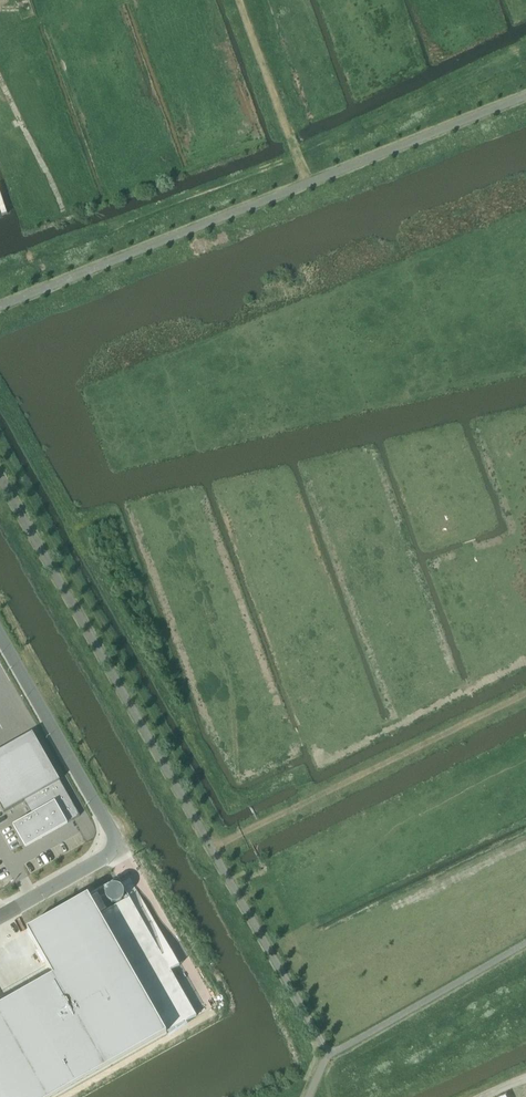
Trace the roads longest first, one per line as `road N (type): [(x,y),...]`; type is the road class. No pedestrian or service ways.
road 1 (unclassified): [(0,635),(122,849),(0,918)]
road 2 (track): [(240,0),(306,184)]

